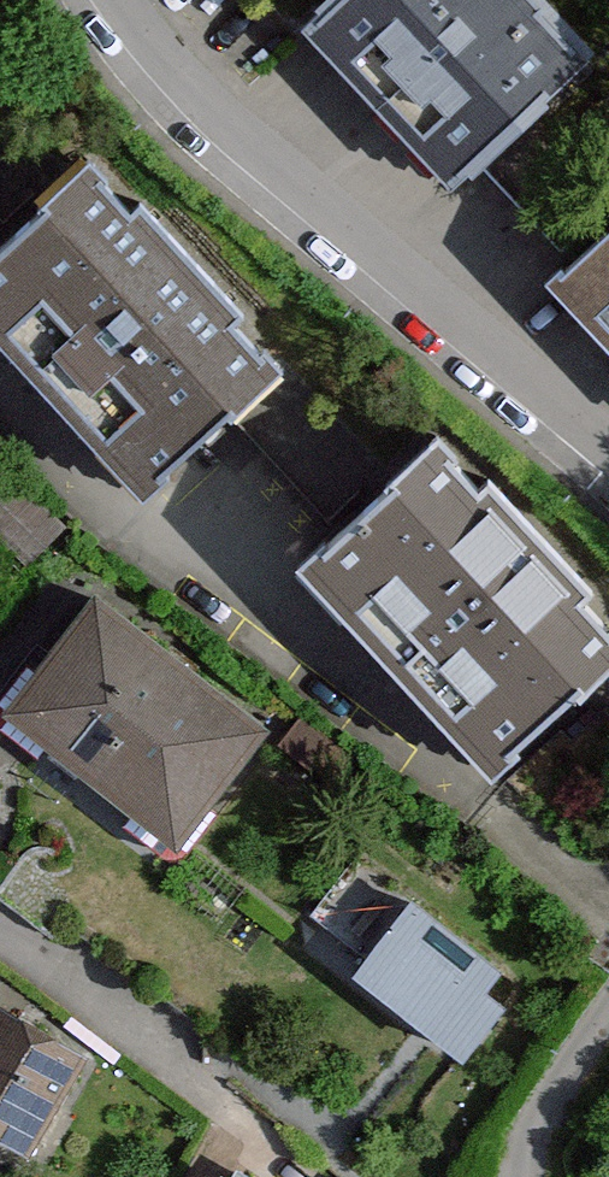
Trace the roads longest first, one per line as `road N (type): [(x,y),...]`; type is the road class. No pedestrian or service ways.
road 1 (residential): [(0,401),(120,515),(259,613),(608,921)]
road 2 (residential): [(116,0),(221,134),(608,455)]
road 3 (residential): [(608,992),(536,1123),(530,1176)]

